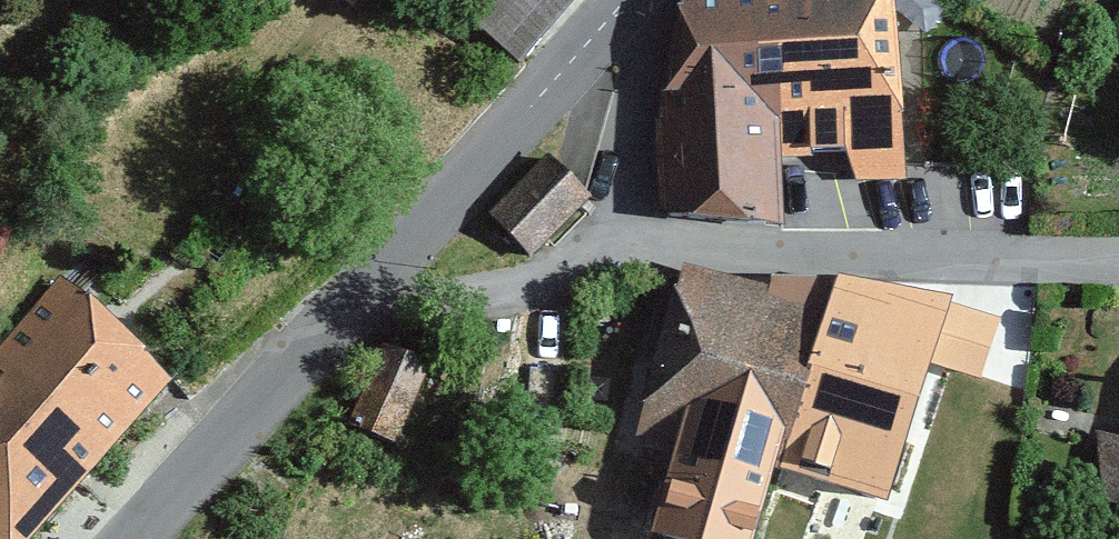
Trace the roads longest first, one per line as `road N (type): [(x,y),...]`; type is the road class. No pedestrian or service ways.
road 1 (residential): [(1118,250),(634,255),(615,238),(625,0)]
road 2 (residential): [(121,538),(614,0)]

